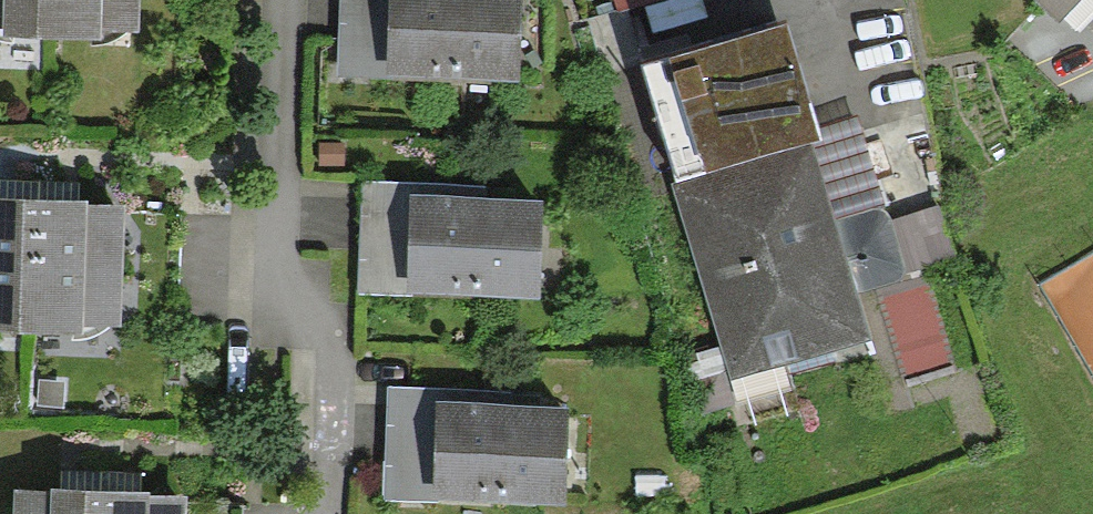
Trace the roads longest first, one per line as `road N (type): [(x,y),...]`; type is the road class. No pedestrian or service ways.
road 1 (residential): [(286,0),(278,260),(291,301),(336,355),(330,513)]

